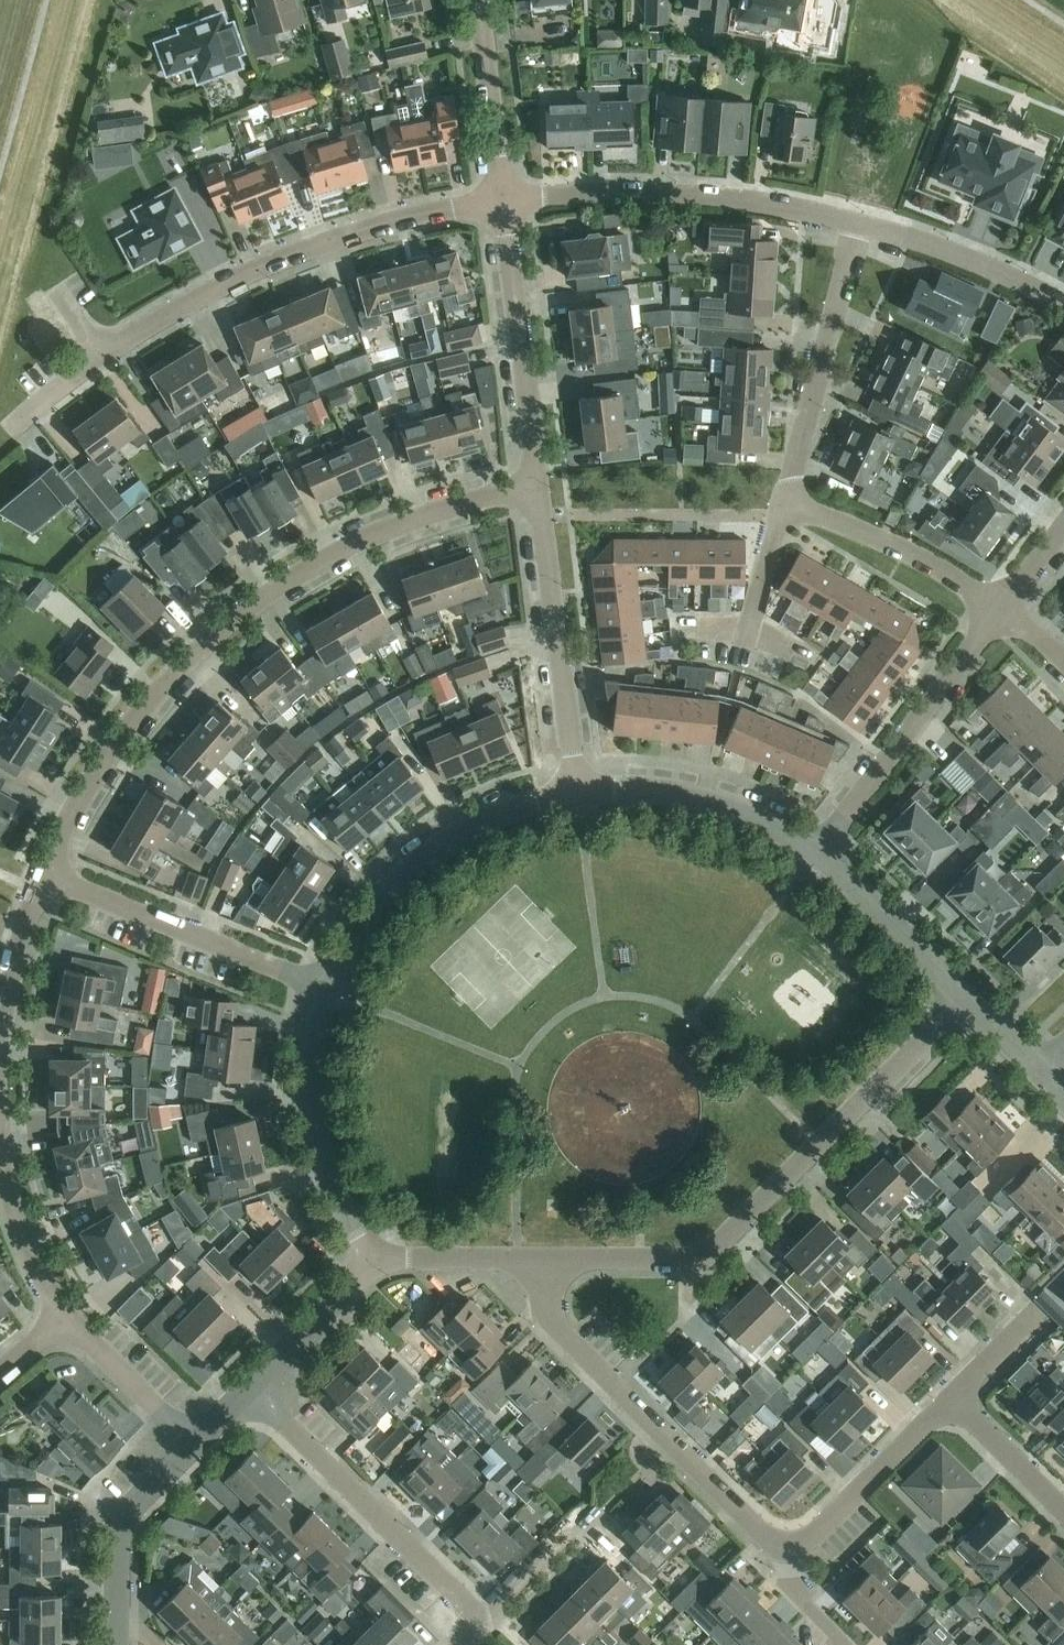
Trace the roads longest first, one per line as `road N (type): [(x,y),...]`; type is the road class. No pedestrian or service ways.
road 1 (residential): [(45,874),(80,797),(121,738),(187,665),(271,593),(342,547),(414,518),(538,487)]
road 2 (residential): [(963,1000),(708,1250),(681,1260),(545,1260)]
road 3 (residential): [(103,358),(205,296),(313,248),(411,217),(503,201)]
road 4 (residential): [(787,1541),(761,1530),(556,1328),(545,1260)]
road 5 (residential): [(503,201),(700,194),(858,222)]
road 6 (residential): [(324,988),(370,908),(421,859),(485,819),(577,792)]
road 7 (residential): [(472,1623),(463,1597),(247,1391)]
road 8 (unclassified): [(577,792),(538,487)]
road 9 (unclassified): [(820,852),(1002,607)]
road 10 (residential): [(324,988),(45,874)]
road 11 (residential): [(380,1258),(337,1197),(310,1116),(309,1063),(324,988)]
road 12 (residential): [(538,487),(503,201)]
road 13 (residential): [(788,498),(858,222)]
road 14 (unclassified): [(820,852),(722,806),(665,793),(577,792)]
road 15 (residential): [(1002,607),(788,498)]
road 16 (residential): [(787,1541),(816,1528),(953,1393)]
road 17 (residential): [(1063,304),(961,255),(858,222)]
road 18 (unclassified): [(963,1000),(820,852)]
road 19 (residential): [(503,201),(477,0)]
road 20 (residential): [(247,1391),(380,1258)]
road 21 (residential): [(190,1445),(63,1315)]
road 22 (residential): [(116,1597),(125,1511),(190,1445)]
road 23 (residential): [(63,1315),(15,1209),(0,1151)]
road 24 (residential): [(472,1623),(500,1614),(599,1517)]
road 25 (residential): [(545,1260),(380,1258)]
road 26 (residential): [(0,1030),(45,874)]
road 27 (residential): [(1063,1505),(953,1393)]
road 28 (residential): [(750,635),(788,498)]
road 29 (residential): [(840,1644),(794,1594),(787,1541)]

